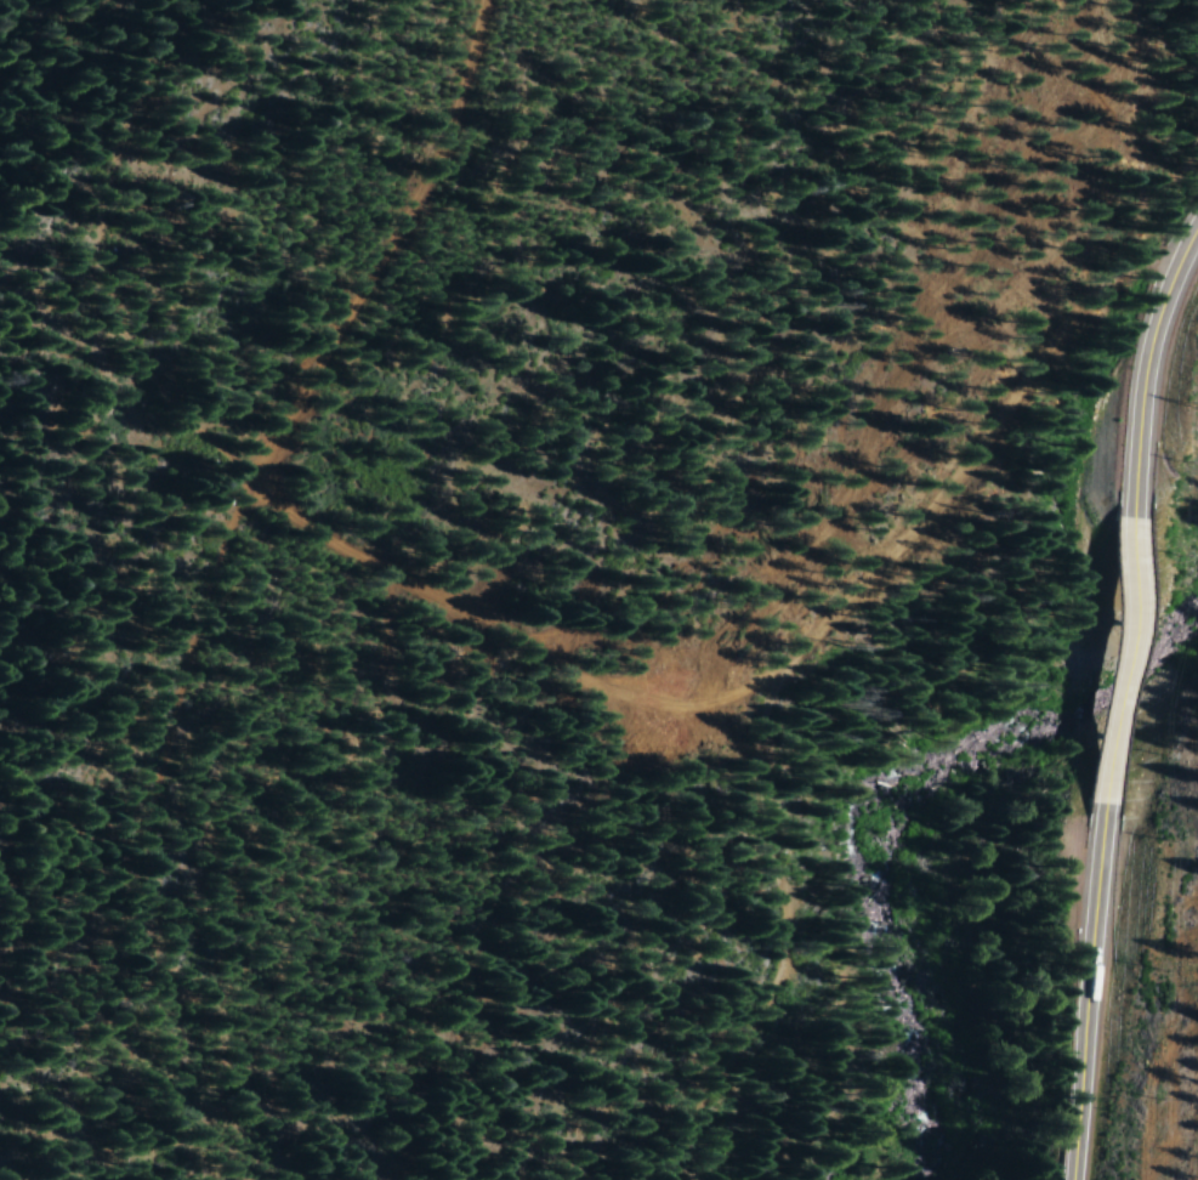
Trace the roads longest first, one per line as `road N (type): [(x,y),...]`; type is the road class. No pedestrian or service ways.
road 1 (residential): [(1162,314),(1038,390),(856,648),(761,730),(578,688),(254,492),(125,329),(104,268),(159,85),(203,0)]
road 2 (track): [(0,1037),(153,845),(186,743),(199,601),(254,492),(449,221),(497,0)]
road 3 (residential): [(761,730),(788,1042),(716,1179)]
road 4 (secondary): [(1111,793),(1075,1179)]
road 5 (secondary): [(1197,214),(1152,352),(1134,509)]
road 6 (secondary): [(1134,509),(1111,793)]

